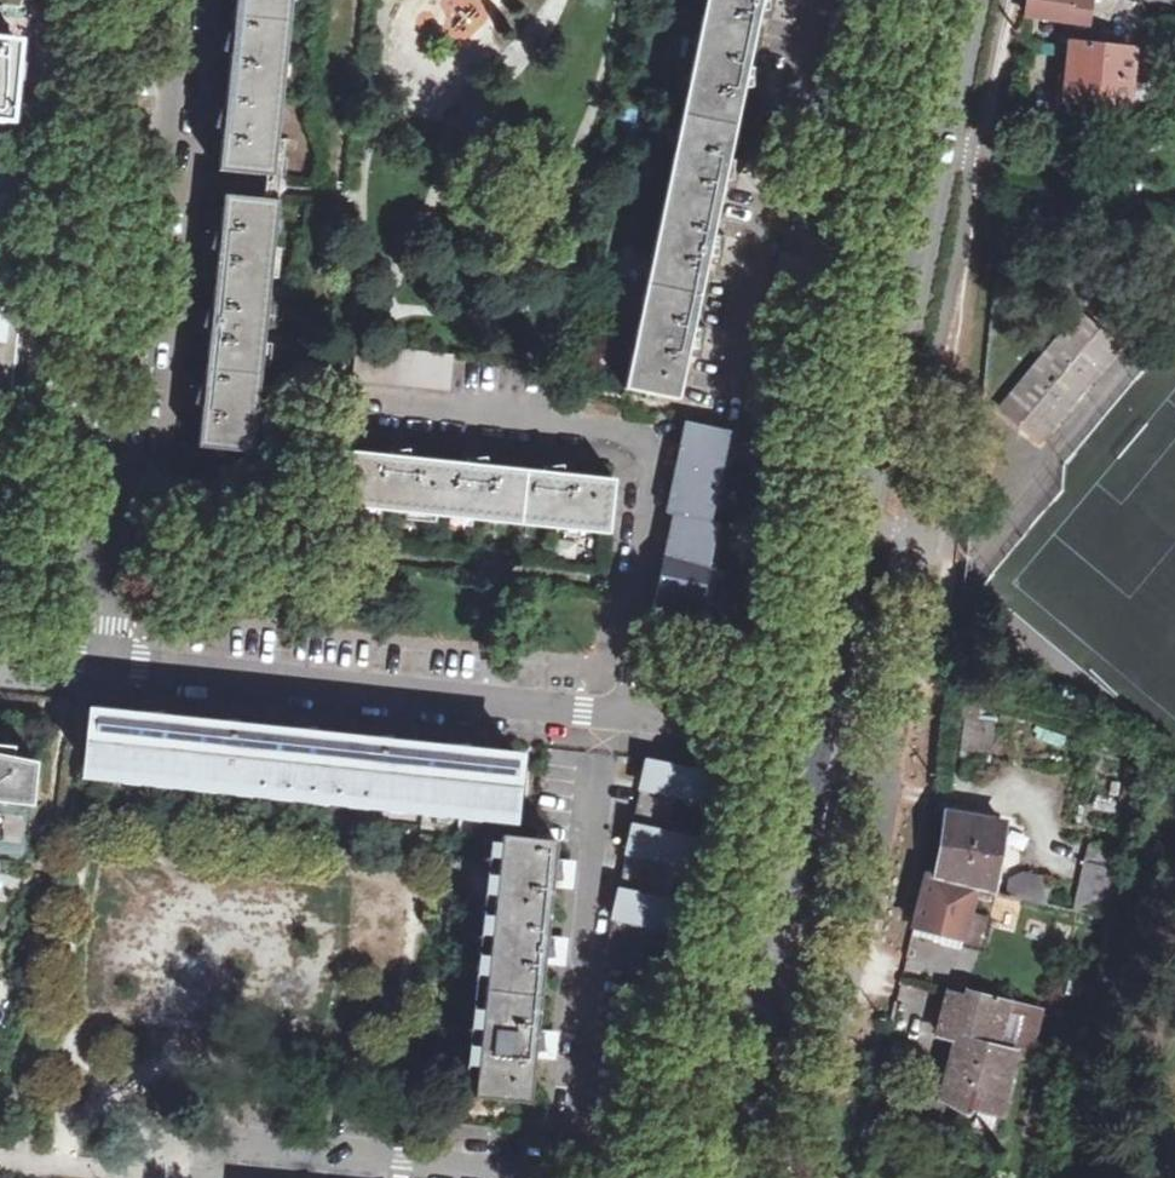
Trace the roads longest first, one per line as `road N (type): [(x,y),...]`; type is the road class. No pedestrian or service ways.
road 1 (tertiary): [(967,0),(814,736)]
road 2 (unclassified): [(111,659),(814,736)]
road 3 (unclassified): [(111,659),(177,0)]
road 4 (tertiary): [(814,736),(721,1177)]

